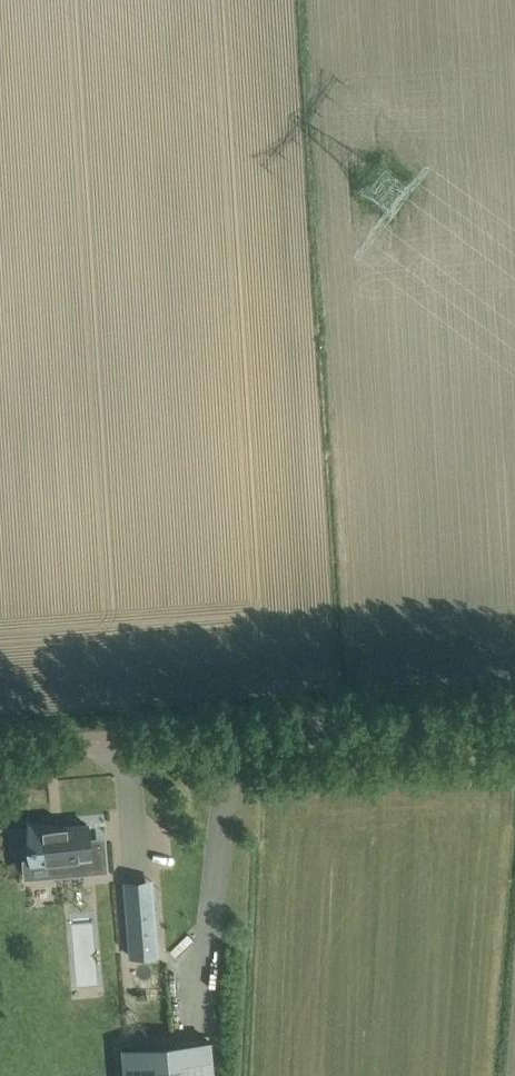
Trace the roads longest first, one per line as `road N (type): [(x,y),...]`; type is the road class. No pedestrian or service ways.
road 1 (unclassified): [(0,747),(514,710)]

